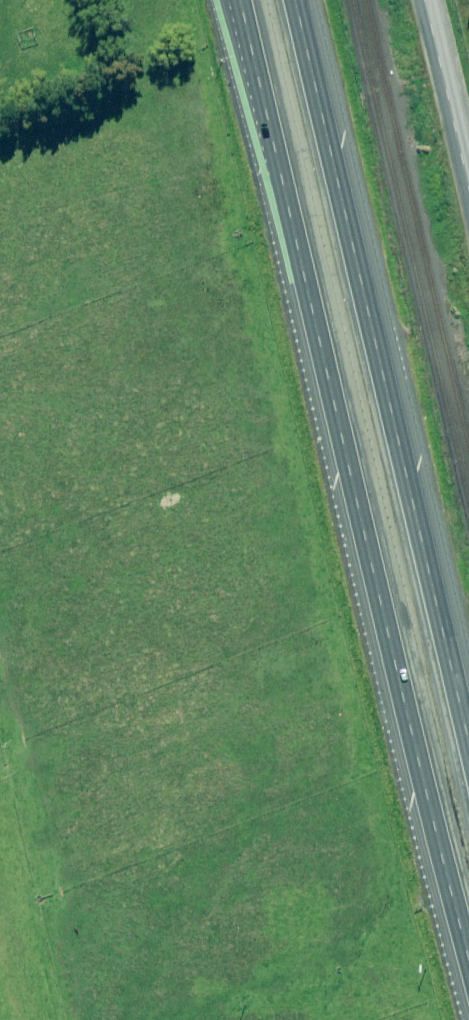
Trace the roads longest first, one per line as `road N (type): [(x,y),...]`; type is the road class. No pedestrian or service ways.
road 1 (motorway): [(468,959),(238,0)]
road 2 (motorway): [(298,0),(468,745)]
road 3 (unclassified): [(434,0),(468,156)]

